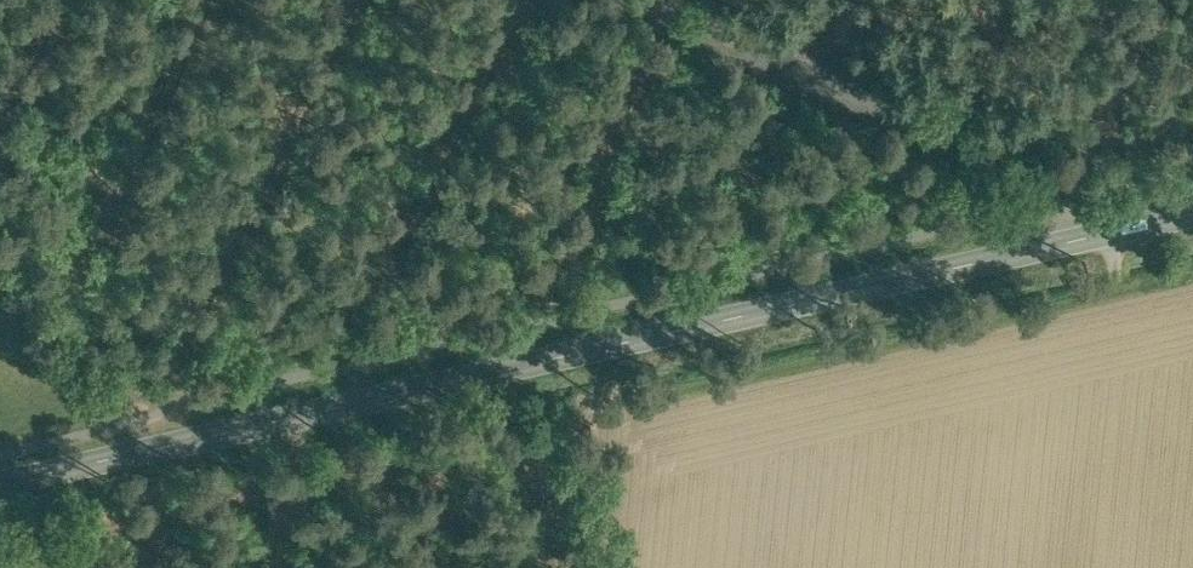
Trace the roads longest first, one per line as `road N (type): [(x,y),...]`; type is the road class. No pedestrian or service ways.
road 1 (secondary): [(1192,213),(0,482)]
road 2 (track): [(1072,240),(1058,190),(1012,161),(640,0)]
road 3 (track): [(270,567),(299,415)]

